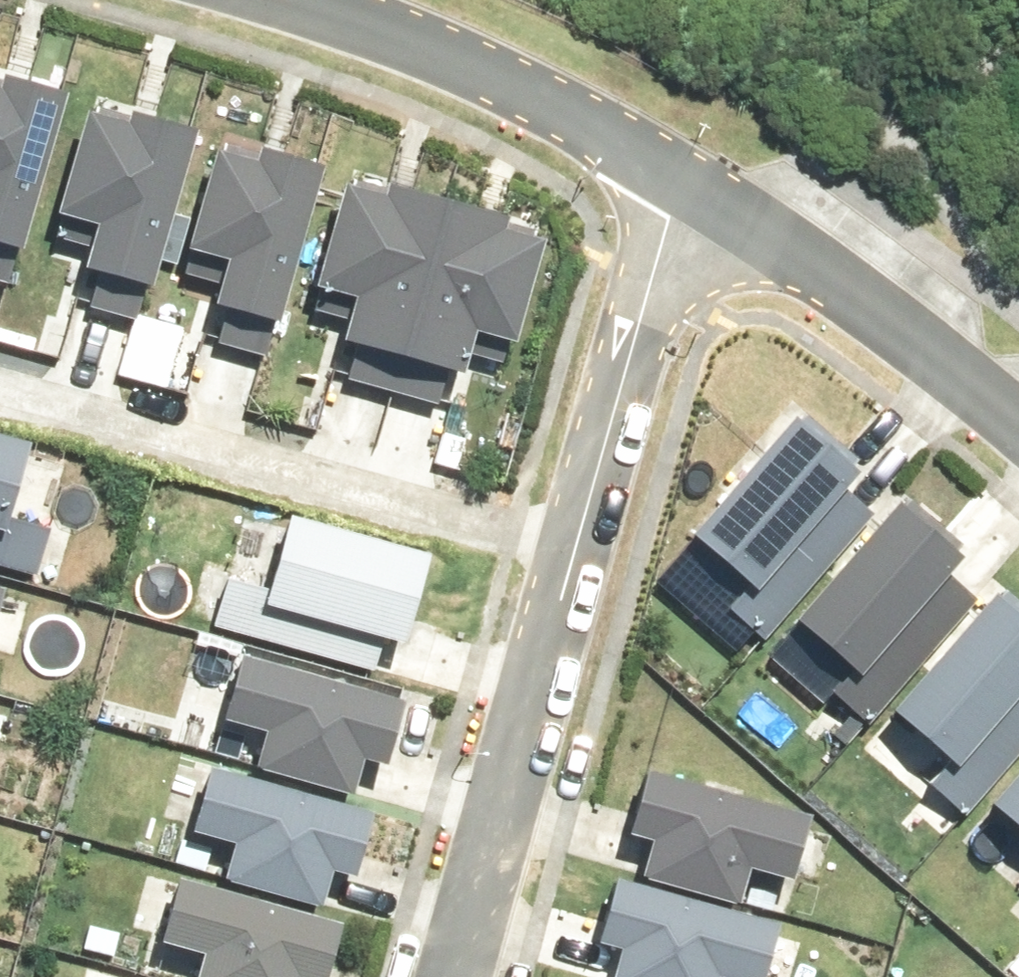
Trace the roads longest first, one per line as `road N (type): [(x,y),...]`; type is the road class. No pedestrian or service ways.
road 1 (residential): [(0,387),(583,554)]
road 2 (residential): [(583,554),(468,976)]
road 3 (residential): [(681,193),(521,91),(301,0)]
road 4 (residential): [(1018,439),(809,275),(681,193)]
road 5 (residential): [(681,193),(583,554)]

